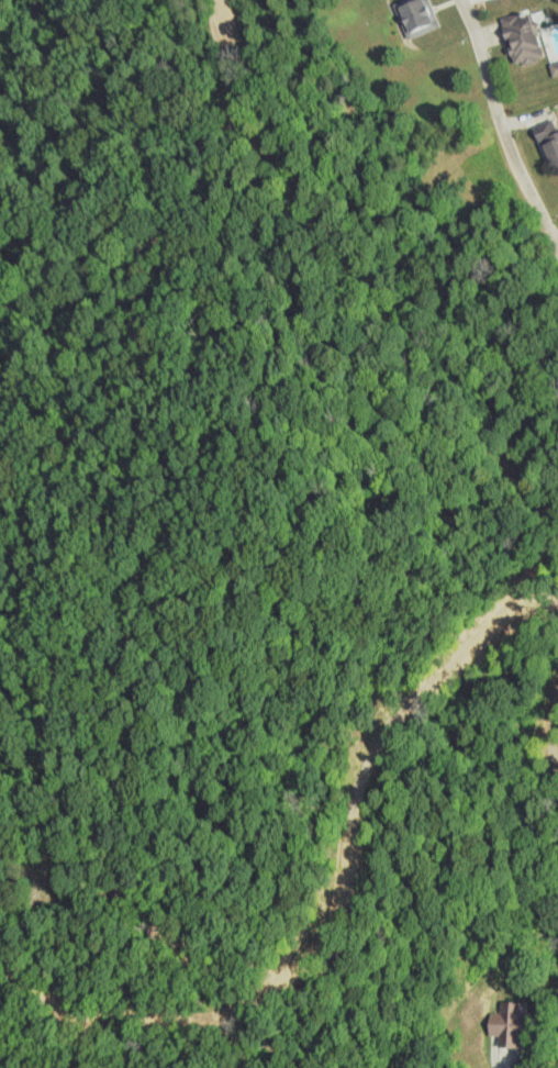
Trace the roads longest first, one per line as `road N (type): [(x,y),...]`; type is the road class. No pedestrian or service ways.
road 1 (residential): [(465,0),(515,156),(557,238)]

